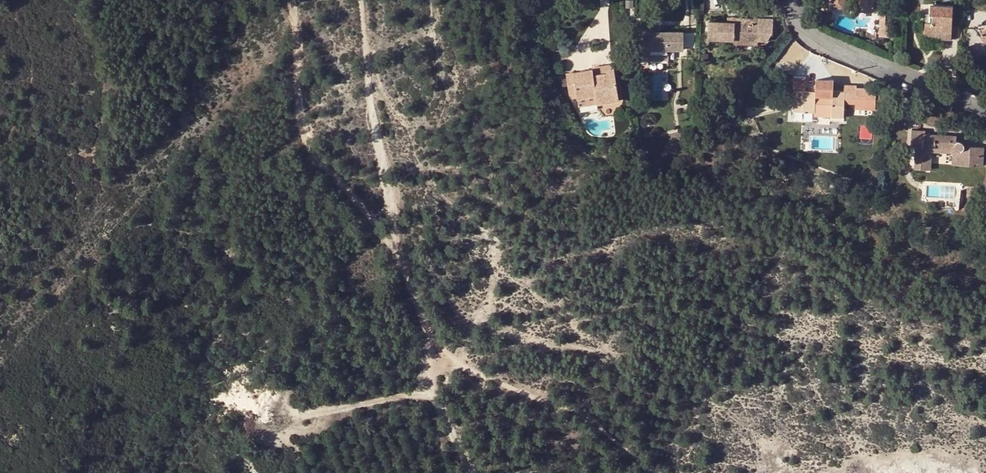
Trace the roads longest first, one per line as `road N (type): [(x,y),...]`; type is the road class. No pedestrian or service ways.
road 1 (track): [(477,472),(429,398),(427,330),(392,244),(375,165),(360,0)]
road 2 (track): [(290,0),(299,131),(392,244)]
road 3 (residential): [(788,0),(791,28),(985,113)]

